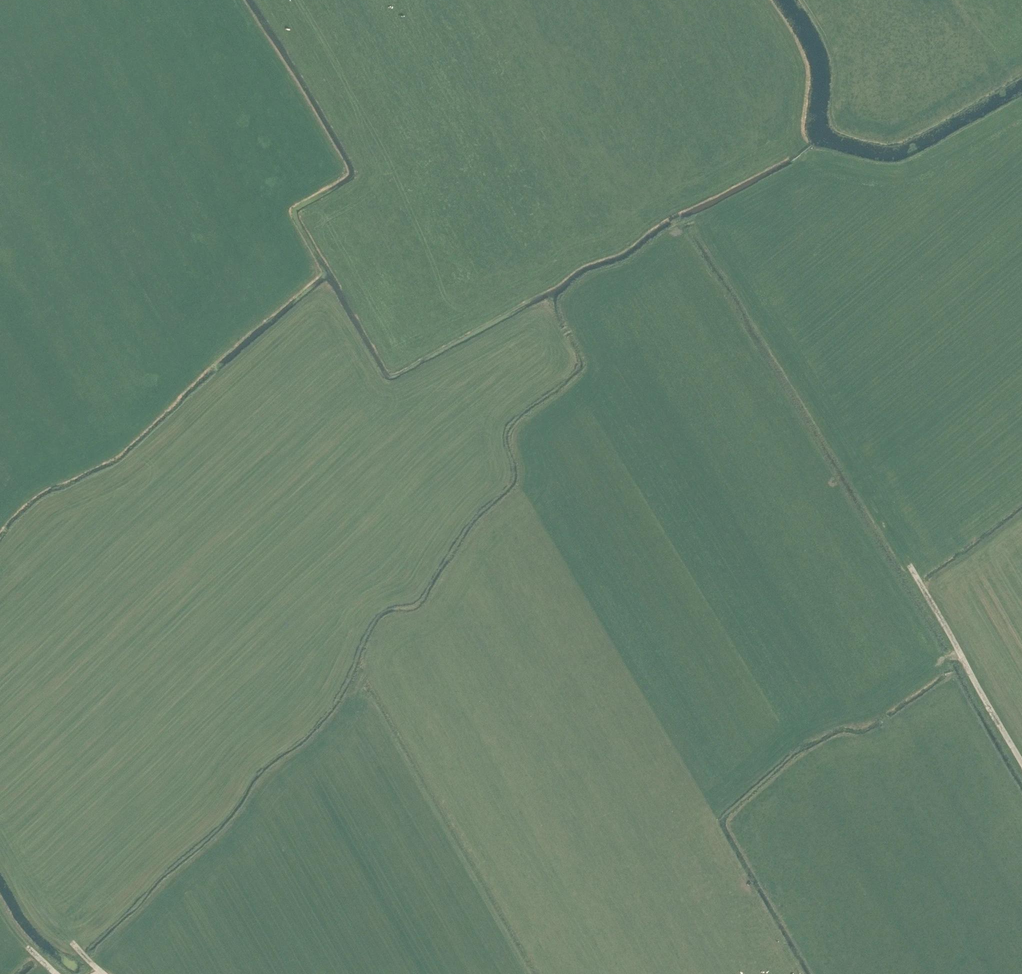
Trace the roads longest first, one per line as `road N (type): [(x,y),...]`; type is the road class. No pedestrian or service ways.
road 1 (track): [(1021,764),(911,567)]

